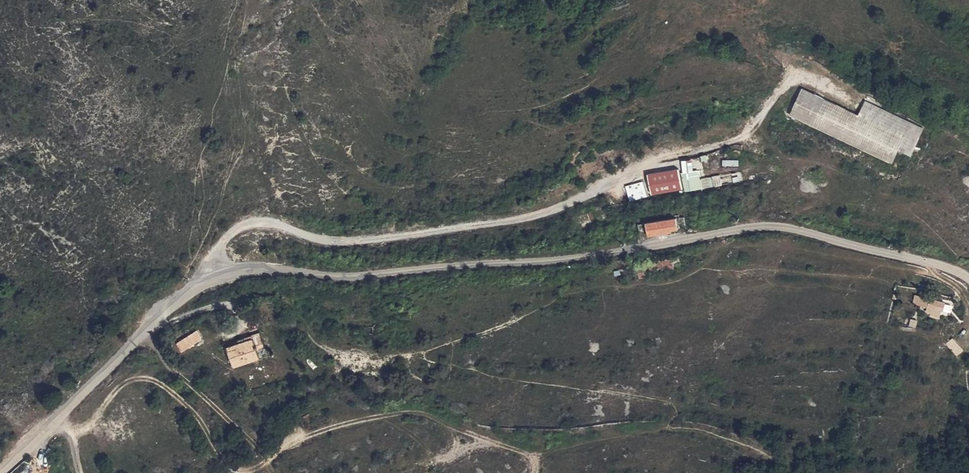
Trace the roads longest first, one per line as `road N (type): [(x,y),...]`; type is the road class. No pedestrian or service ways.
road 1 (tertiary): [(968,278),(928,261),(761,227),(579,256),(362,276),(249,270),(187,294),(0,472)]
road 2 (track): [(535,472),(539,461),(524,452),(416,412),(375,415),(304,437),(252,470),(229,469),(199,417),(158,380),(118,388),(89,427),(71,433),(58,418)]

